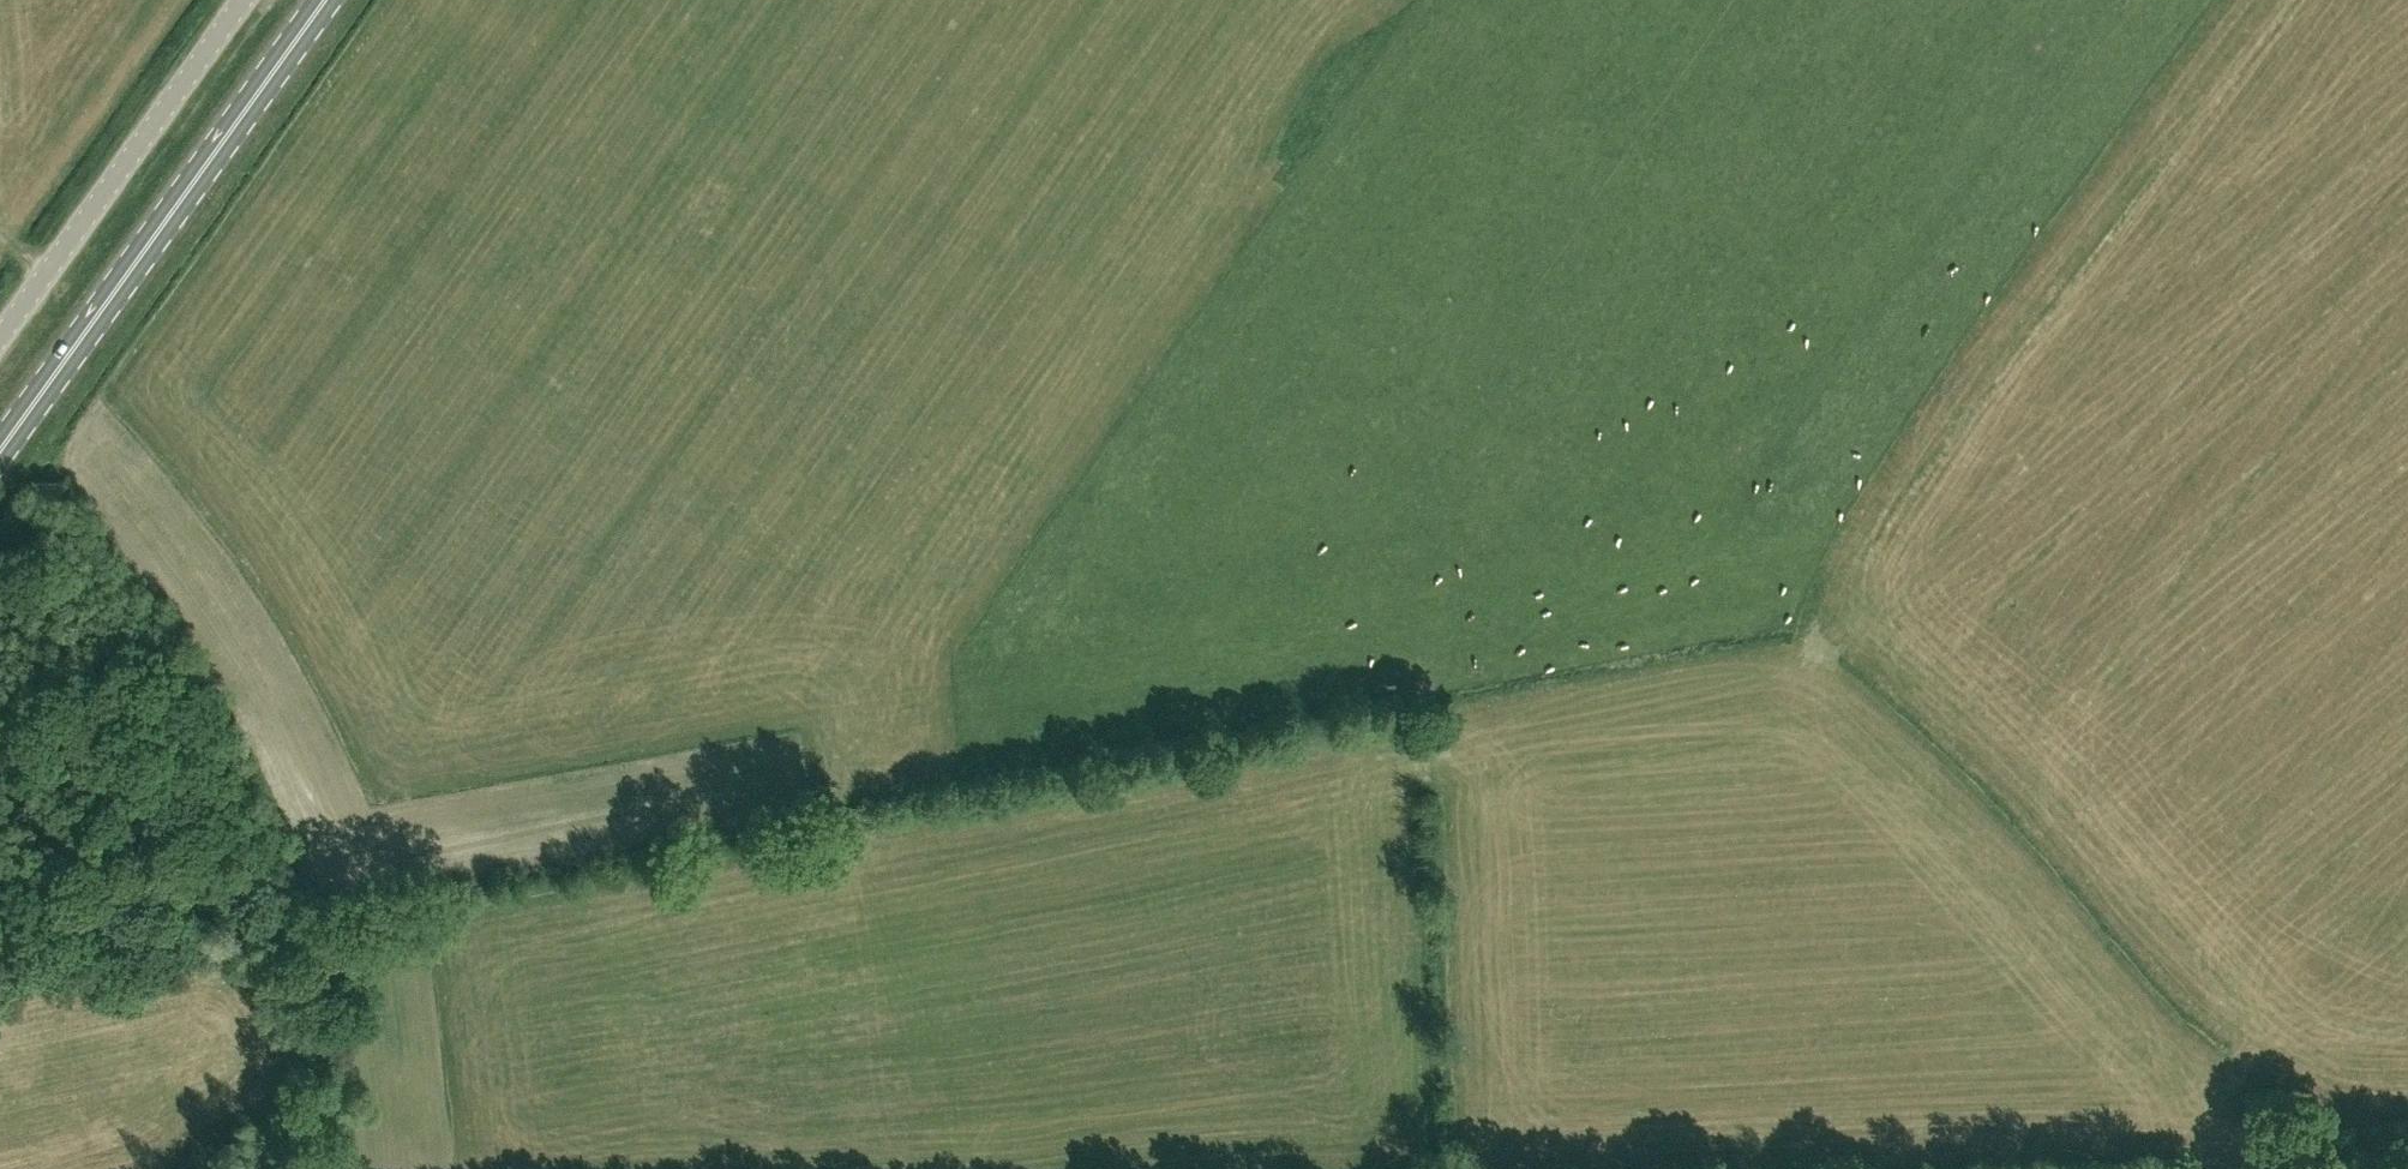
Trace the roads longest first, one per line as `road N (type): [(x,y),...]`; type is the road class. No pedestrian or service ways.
road 1 (primary): [(0,465),(332,0)]
road 2 (unclassified): [(0,340),(244,0)]

